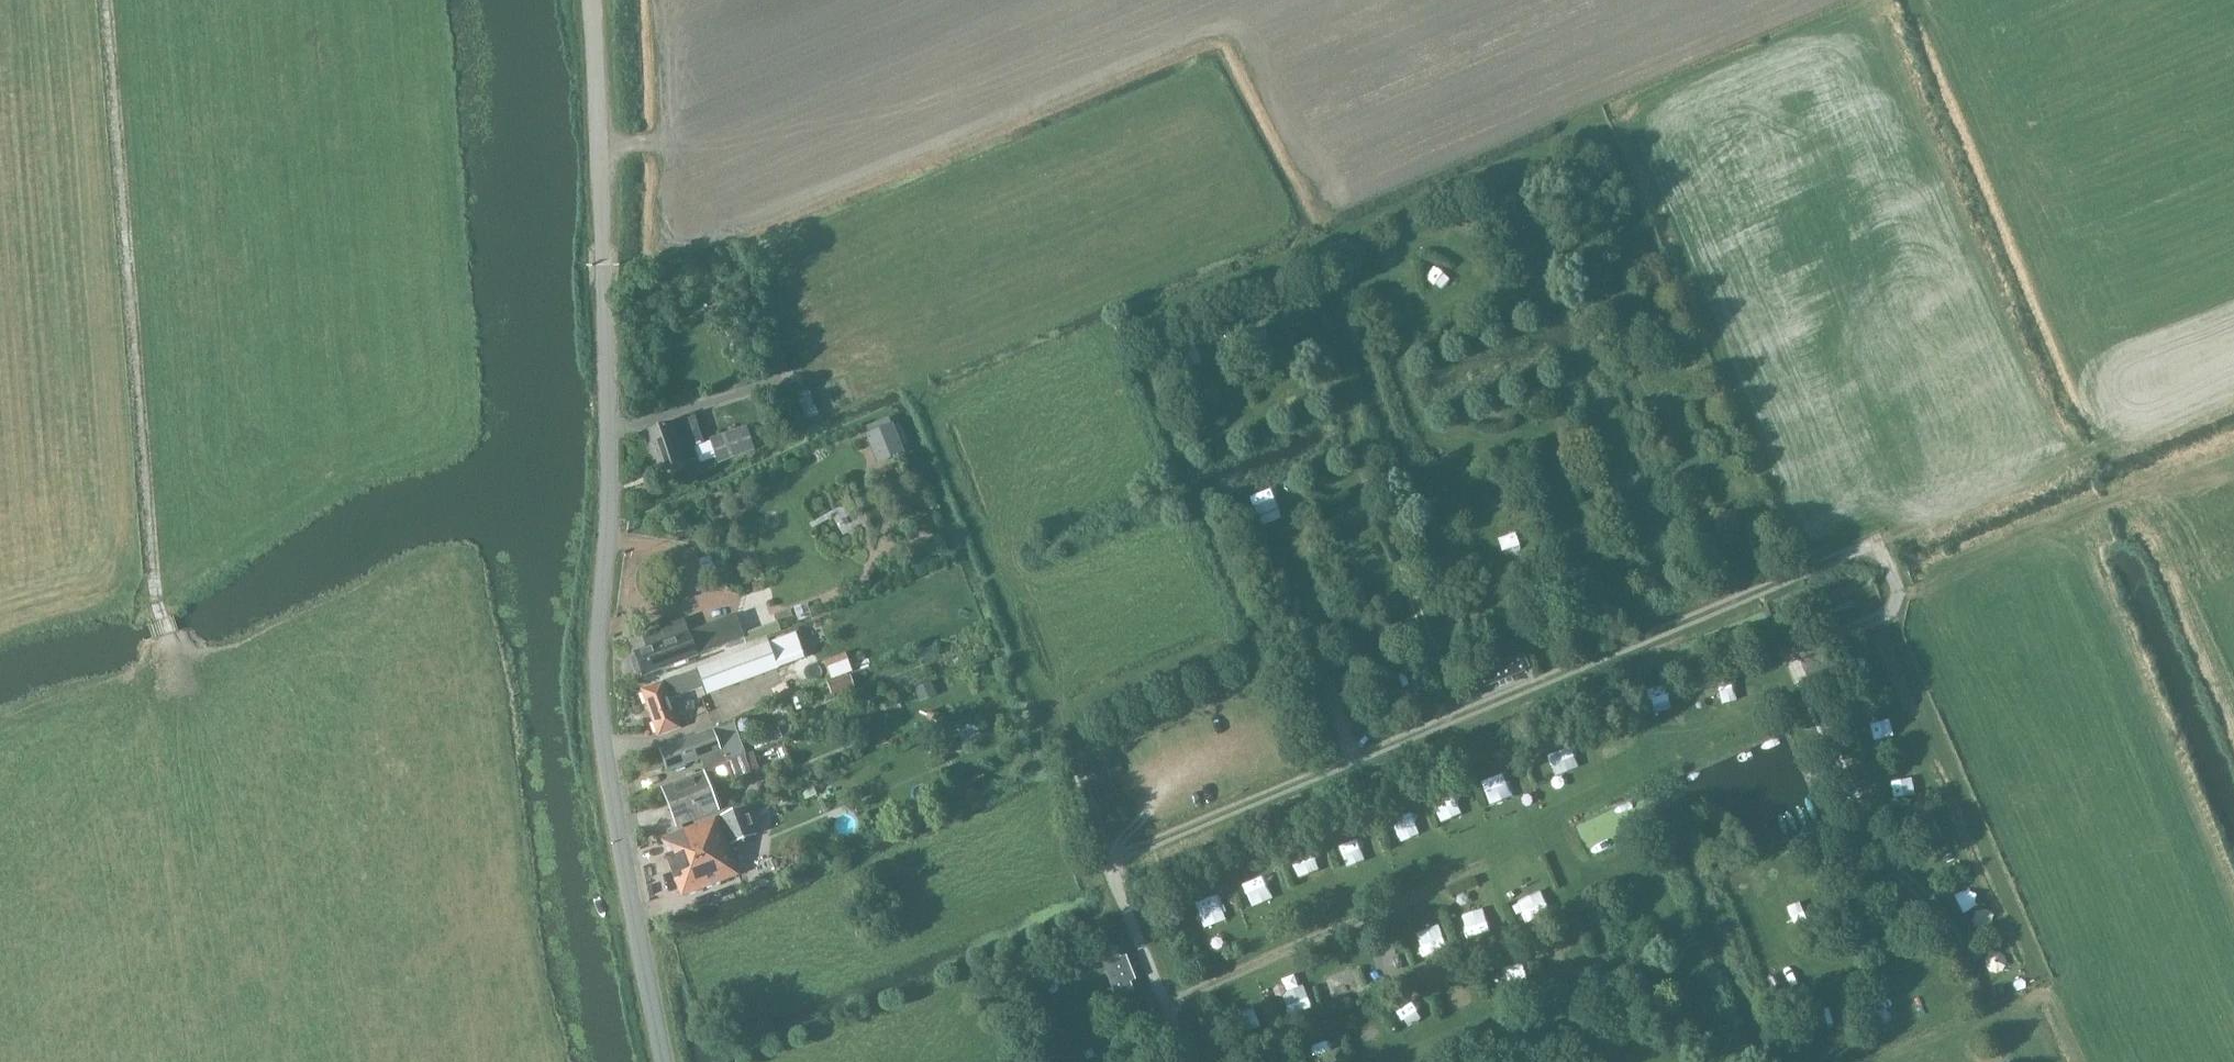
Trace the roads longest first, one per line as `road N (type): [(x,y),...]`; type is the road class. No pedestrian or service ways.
road 1 (unclassified): [(667,1061),(608,762),(599,654),(610,534),(593,0)]

